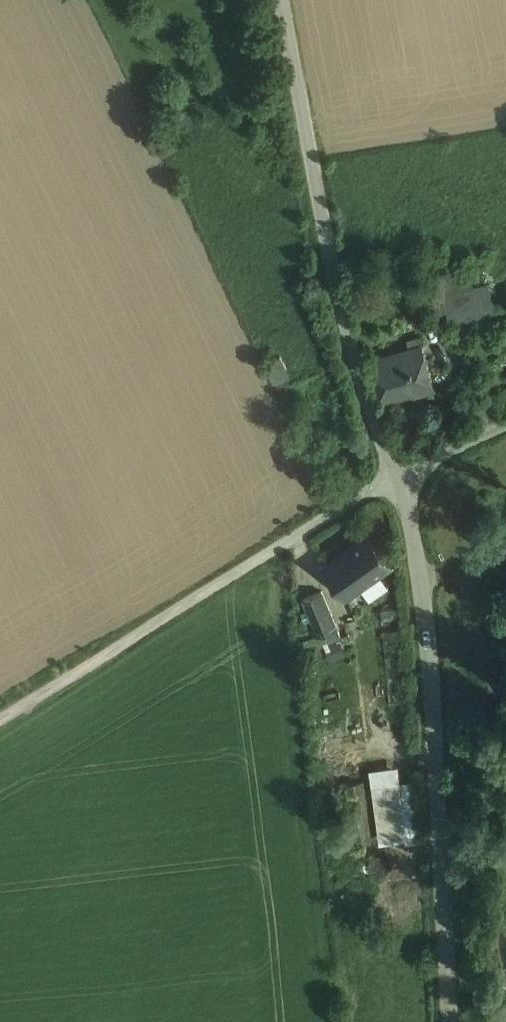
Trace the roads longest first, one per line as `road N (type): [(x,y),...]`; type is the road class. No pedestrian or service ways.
road 1 (unclassified): [(450,1021),(426,620),(396,477)]
road 2 (unclassified): [(396,477),(332,264),(282,0)]
road 3 (unclassified): [(0,718),(396,477)]
road 4 (unclassified): [(396,477),(505,425)]

